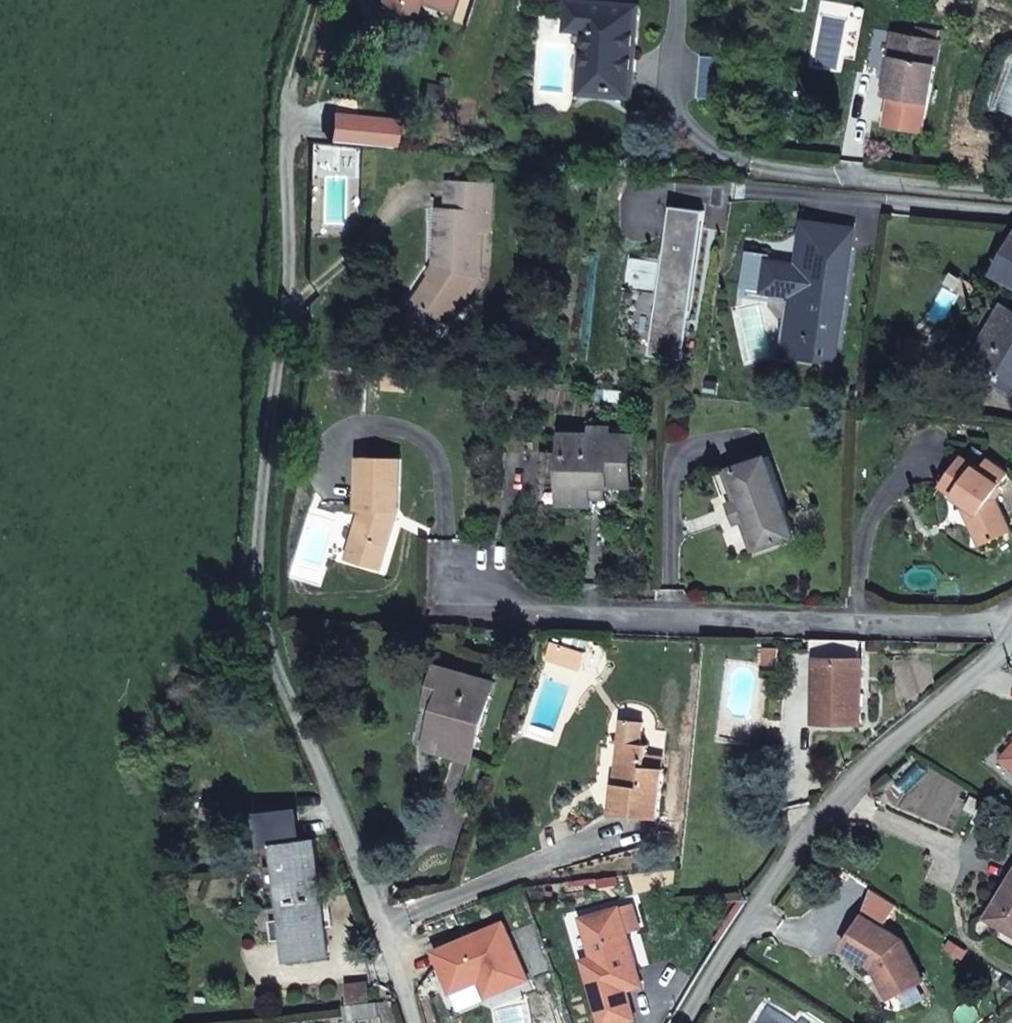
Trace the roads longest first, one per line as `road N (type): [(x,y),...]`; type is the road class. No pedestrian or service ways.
road 1 (unclassified): [(388,921),(272,631),(262,561),(268,455),(294,292),(295,102),(315,44)]
road 2 (unclassified): [(455,608),(1011,620)]
road 3 (unclassified): [(692,1022),(765,901),(844,797),(1011,643)]
road 4 (unclassified): [(1011,192),(772,170)]
road 5 (residential): [(608,841),(388,921)]

